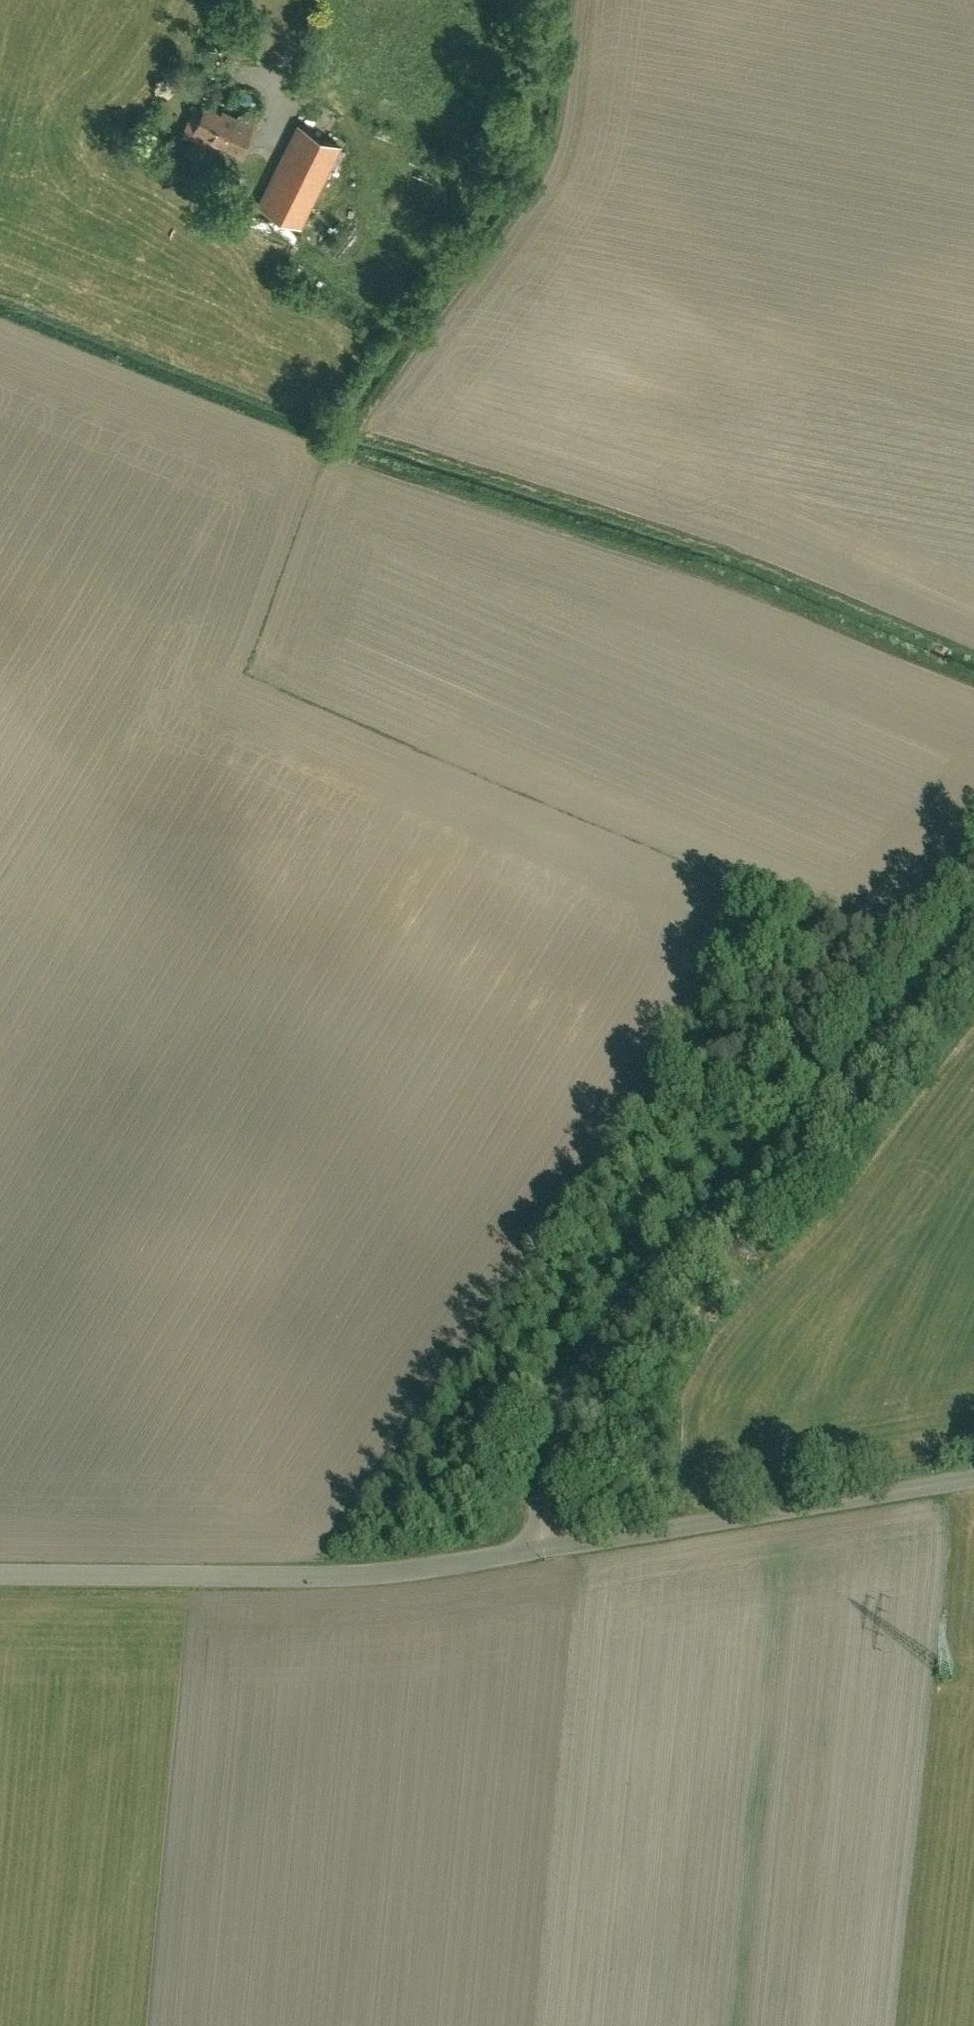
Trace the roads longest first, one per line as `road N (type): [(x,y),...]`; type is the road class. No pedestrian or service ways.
road 1 (unclassified): [(549,1552),(542,1460),(564,1405),(973,929)]
road 2 (unclassified): [(549,1552),(363,1578),(0,1576)]
road 3 (unclassified): [(973,1480),(549,1552)]

